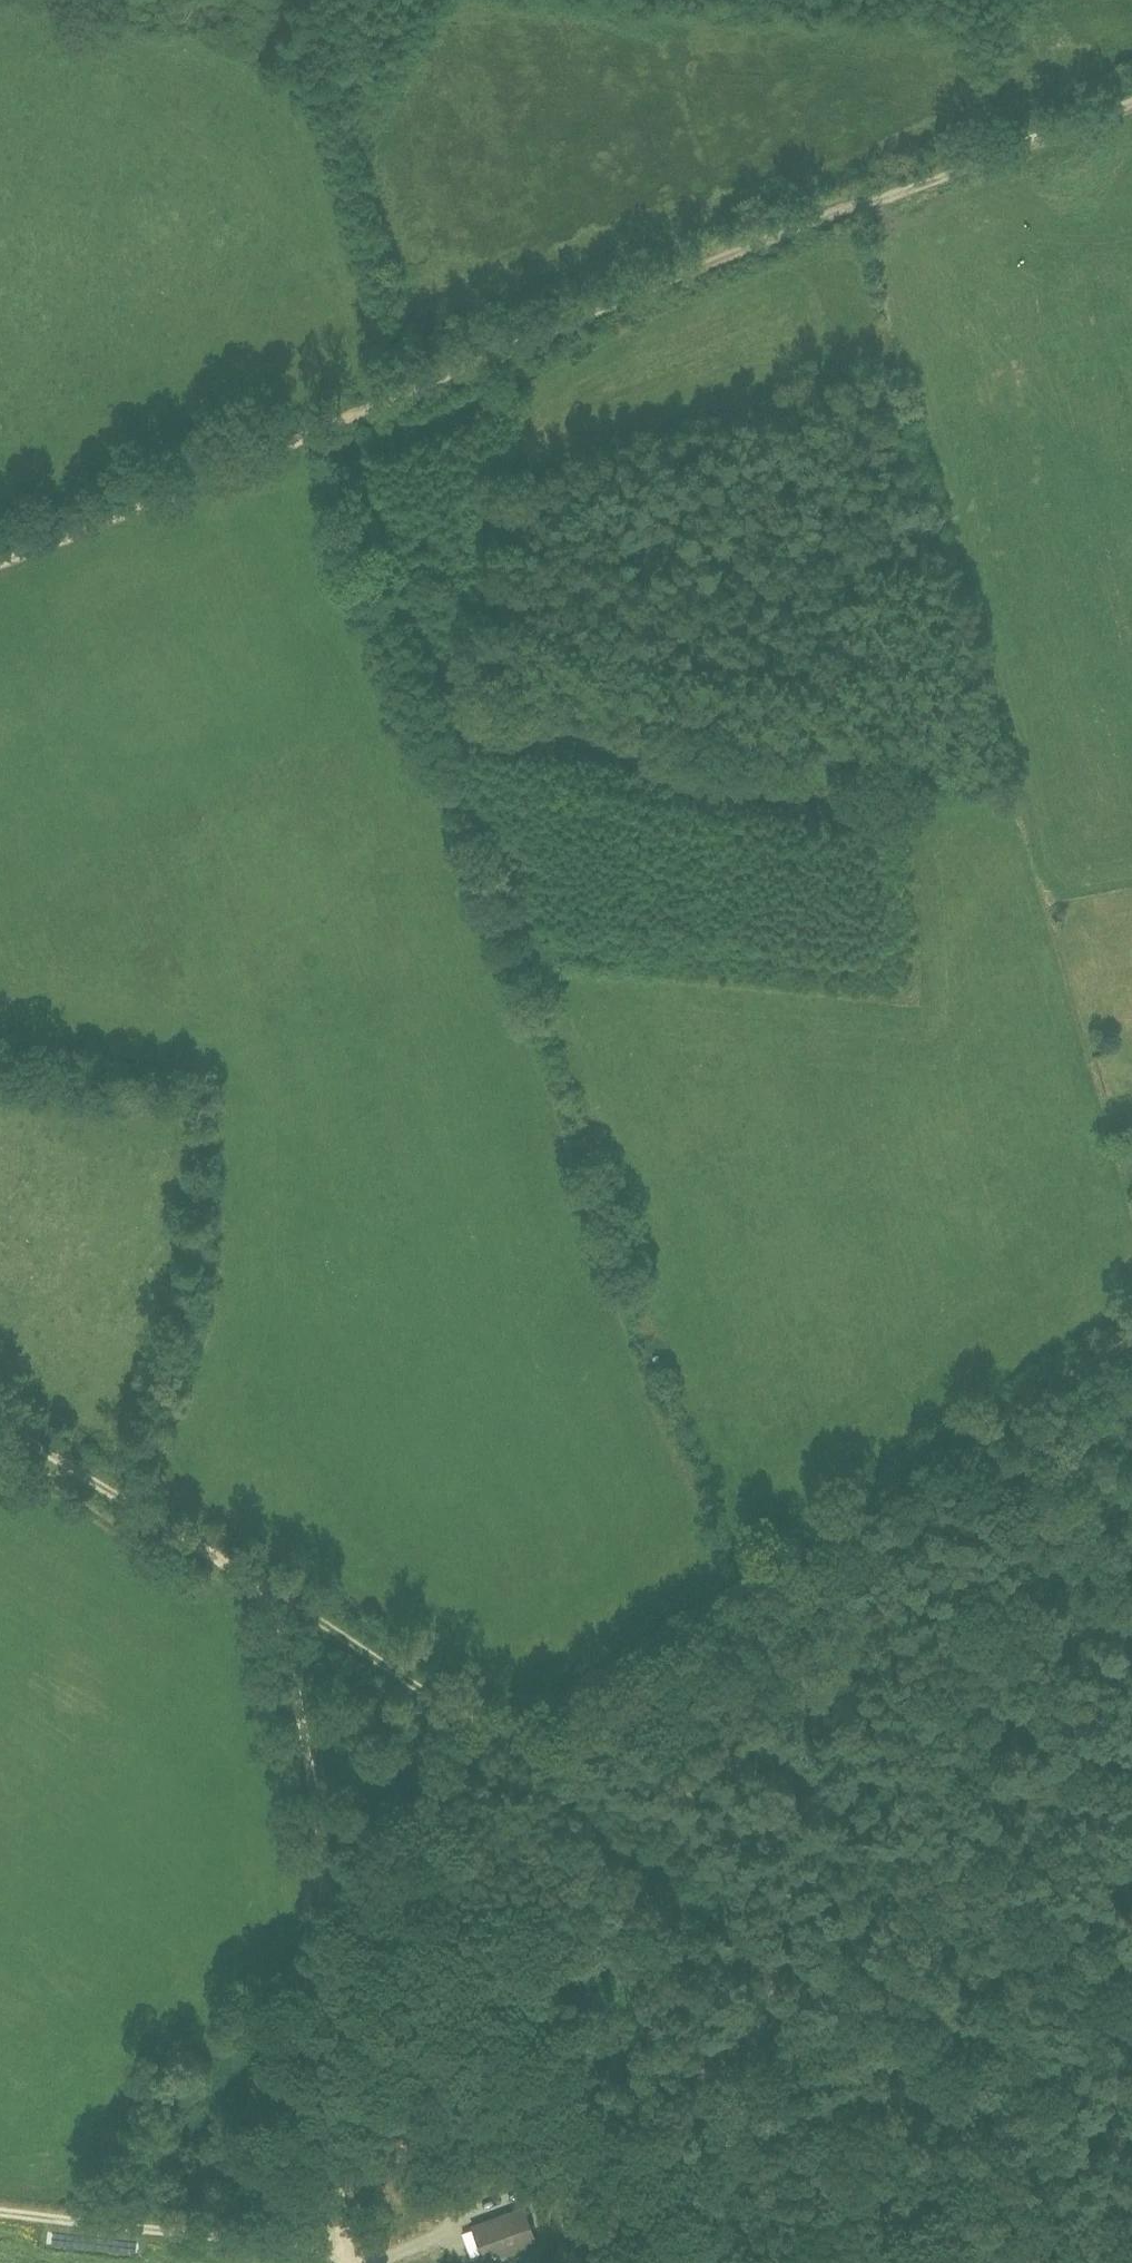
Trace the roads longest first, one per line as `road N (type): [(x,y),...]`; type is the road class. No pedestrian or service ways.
road 1 (track): [(1131,100),(0,555)]
road 2 (track): [(1038,2262),(739,2148),(349,2010),(327,2010)]
road 3 (track): [(506,1740),(1131,1345)]
road 4 (track): [(269,1593),(0,1417)]
road 5 (track): [(324,1871),(302,1717),(269,1593)]
road 6 (track): [(269,1593),(506,1740)]
road 7 (track): [(350,2262),(327,2010)]
road 8 (track): [(324,1871),(349,1839),(506,1740)]
road 9 (track): [(327,2010),(324,1871)]

